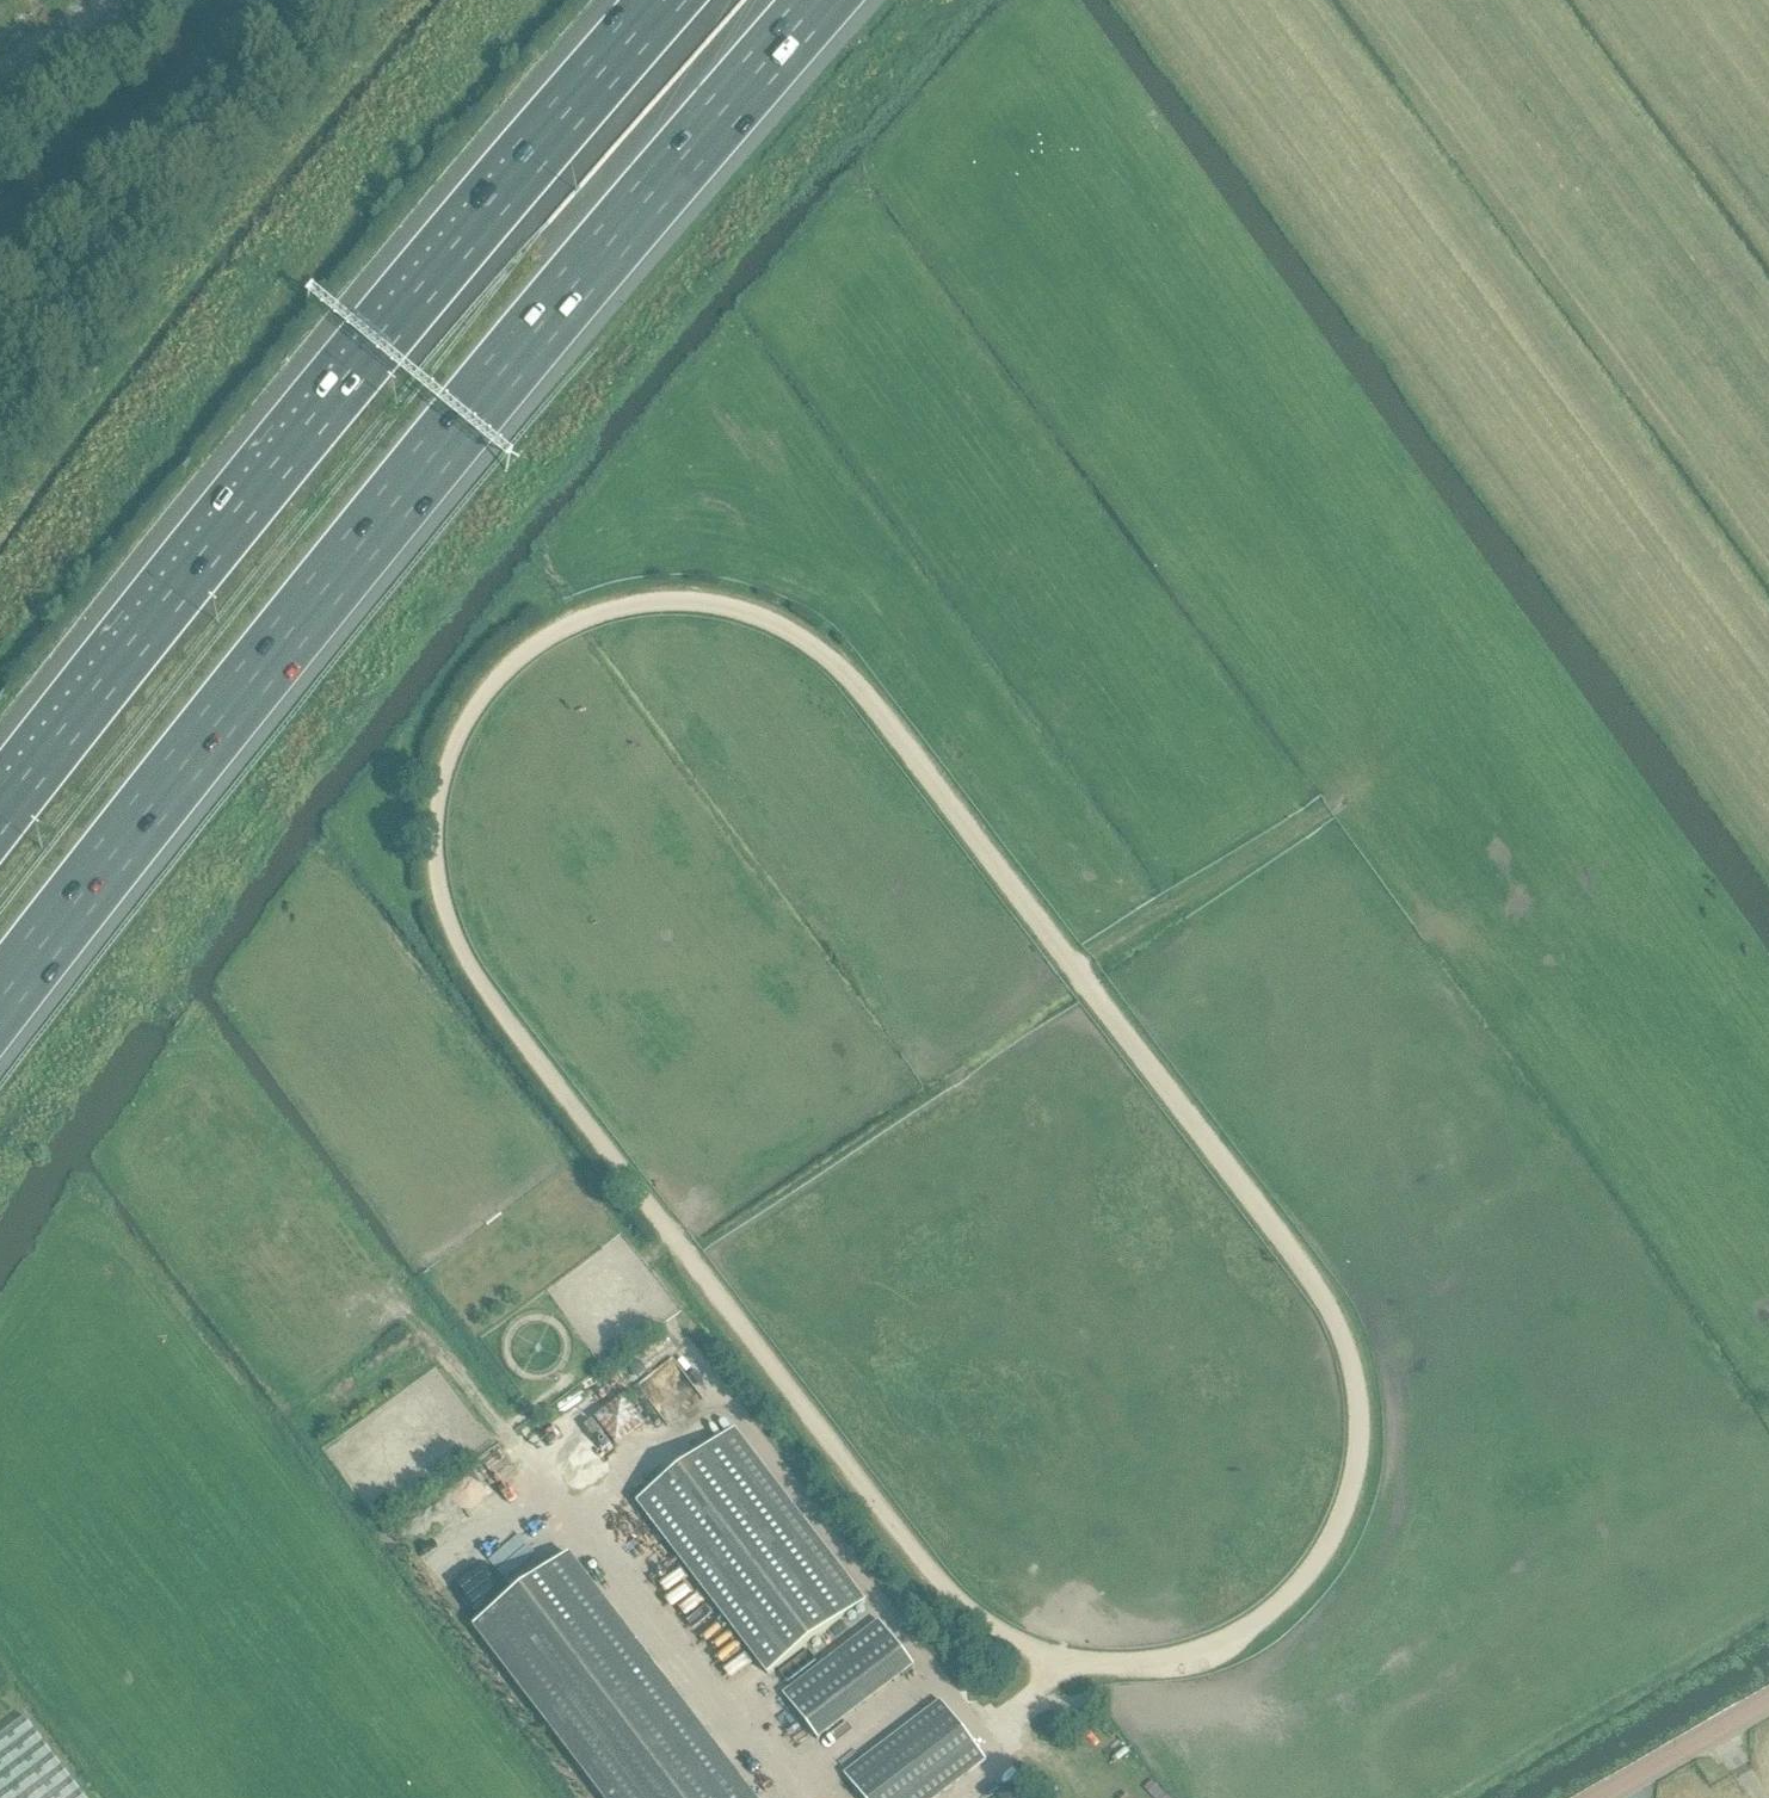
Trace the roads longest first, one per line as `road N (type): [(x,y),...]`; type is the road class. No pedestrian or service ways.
road 1 (motorway): [(0,999),(525,342),(827,0)]
road 2 (motorway): [(665,0),(306,425),(0,810)]
road 3 (tertiary): [(1601,1797),(1768,1700)]

